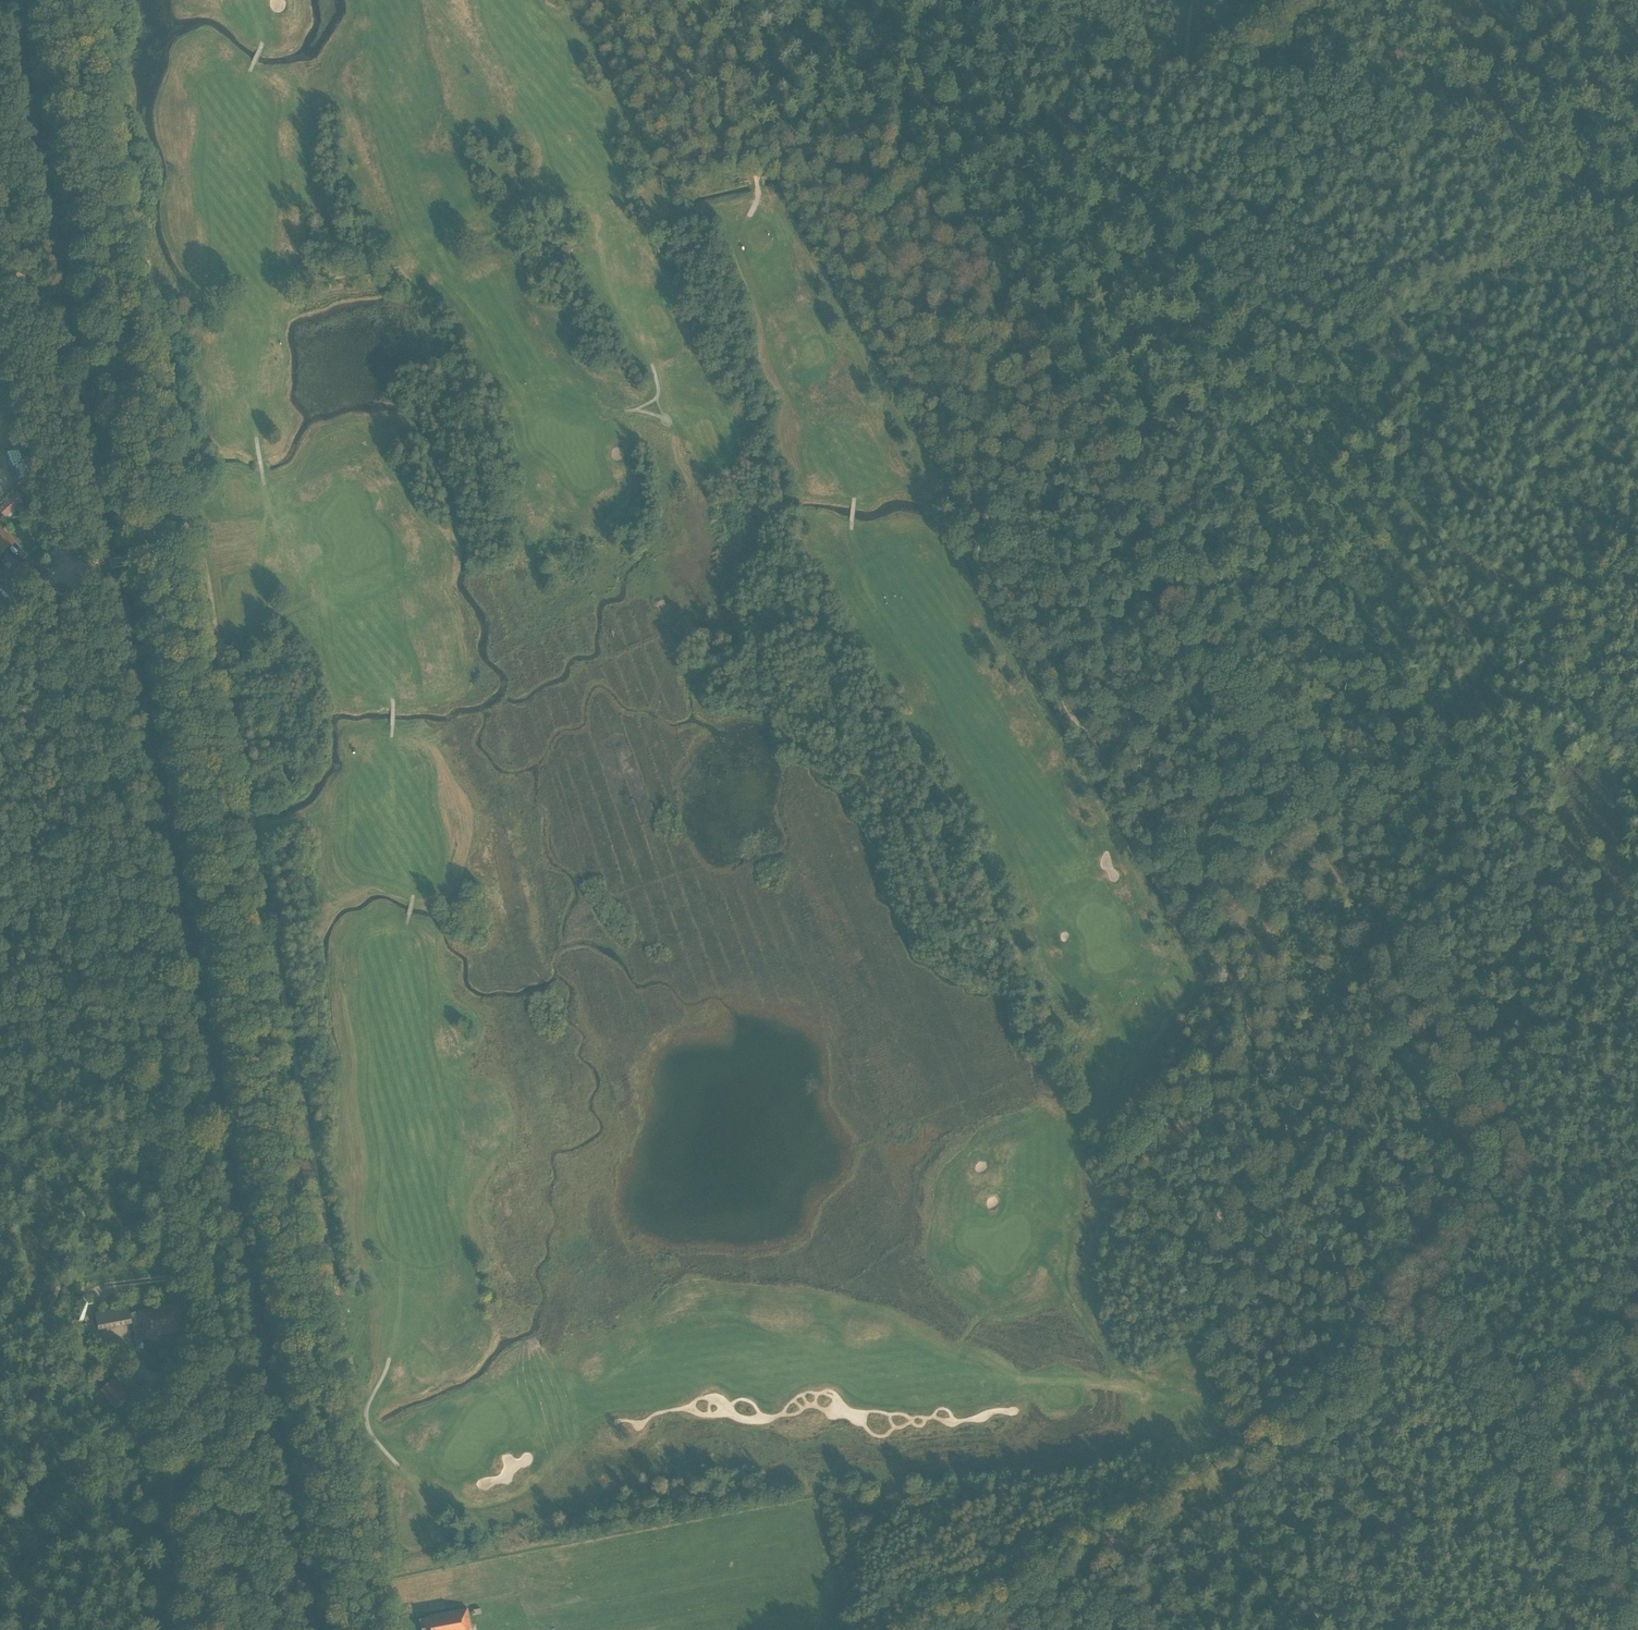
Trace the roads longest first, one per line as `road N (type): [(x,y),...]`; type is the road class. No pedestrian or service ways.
road 1 (track): [(1295,1421),(1224,1356),(1211,1295),(1215,1232),(1248,1120),(1247,1007),(1113,766),(1065,704),(1037,603),(954,458),(939,404),(886,341),(880,320),(891,256),(882,225),(864,205),(819,182),(801,156)]
road 2 (track): [(1015,337),(1090,447),(1498,1157),(1490,1185),(1349,1386),(1295,1421)]
road 3 (tertiary): [(362,1629),(162,555)]
road 4 (unclassified): [(198,1383),(217,1346),(72,571)]
road 5 (track): [(1637,558),(1440,367),(1307,198),(1015,337)]
road 6 (tertiary): [(162,555),(61,0)]
road 7 (track): [(1015,337),(871,125),(741,0)]
road 8 (track): [(1408,1307),(1467,1360),(1637,1613)]
road 9 (track): [(1113,78),(1067,25),(981,14),(806,46),(769,73)]
road 10 (track): [(801,156),(994,64),(1038,63),(1113,78)]
road 11 (track): [(0,167),(55,473)]
road 12 (track): [(1113,78),(1186,69),(1247,99),(1305,94),(1326,74),(1357,0)]
road 13 (track): [(212,1365),(227,1397),(268,1629)]
road 14 (track): [(0,1563),(162,1414)]
road 15 (track): [(1295,1421),(1305,1454),(1337,1494),(1337,1517),(1307,1561),(1305,1593),(1320,1614)]
road 16 (track): [(1637,1326),(1506,1423)]
road 17 (track): [(649,0),(652,29),(670,59),(721,88),(747,83)]

